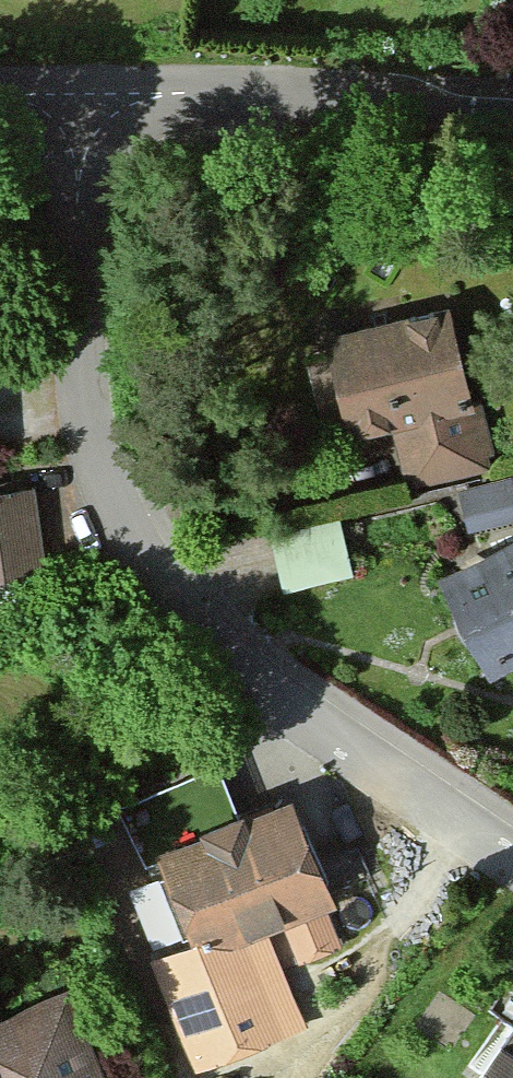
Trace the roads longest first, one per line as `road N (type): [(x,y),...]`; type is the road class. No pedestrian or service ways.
road 1 (residential): [(92,92),(82,305),(100,414),(161,550),(243,648),(386,771),(512,857)]
road 2 (residential): [(512,108),(92,92)]

